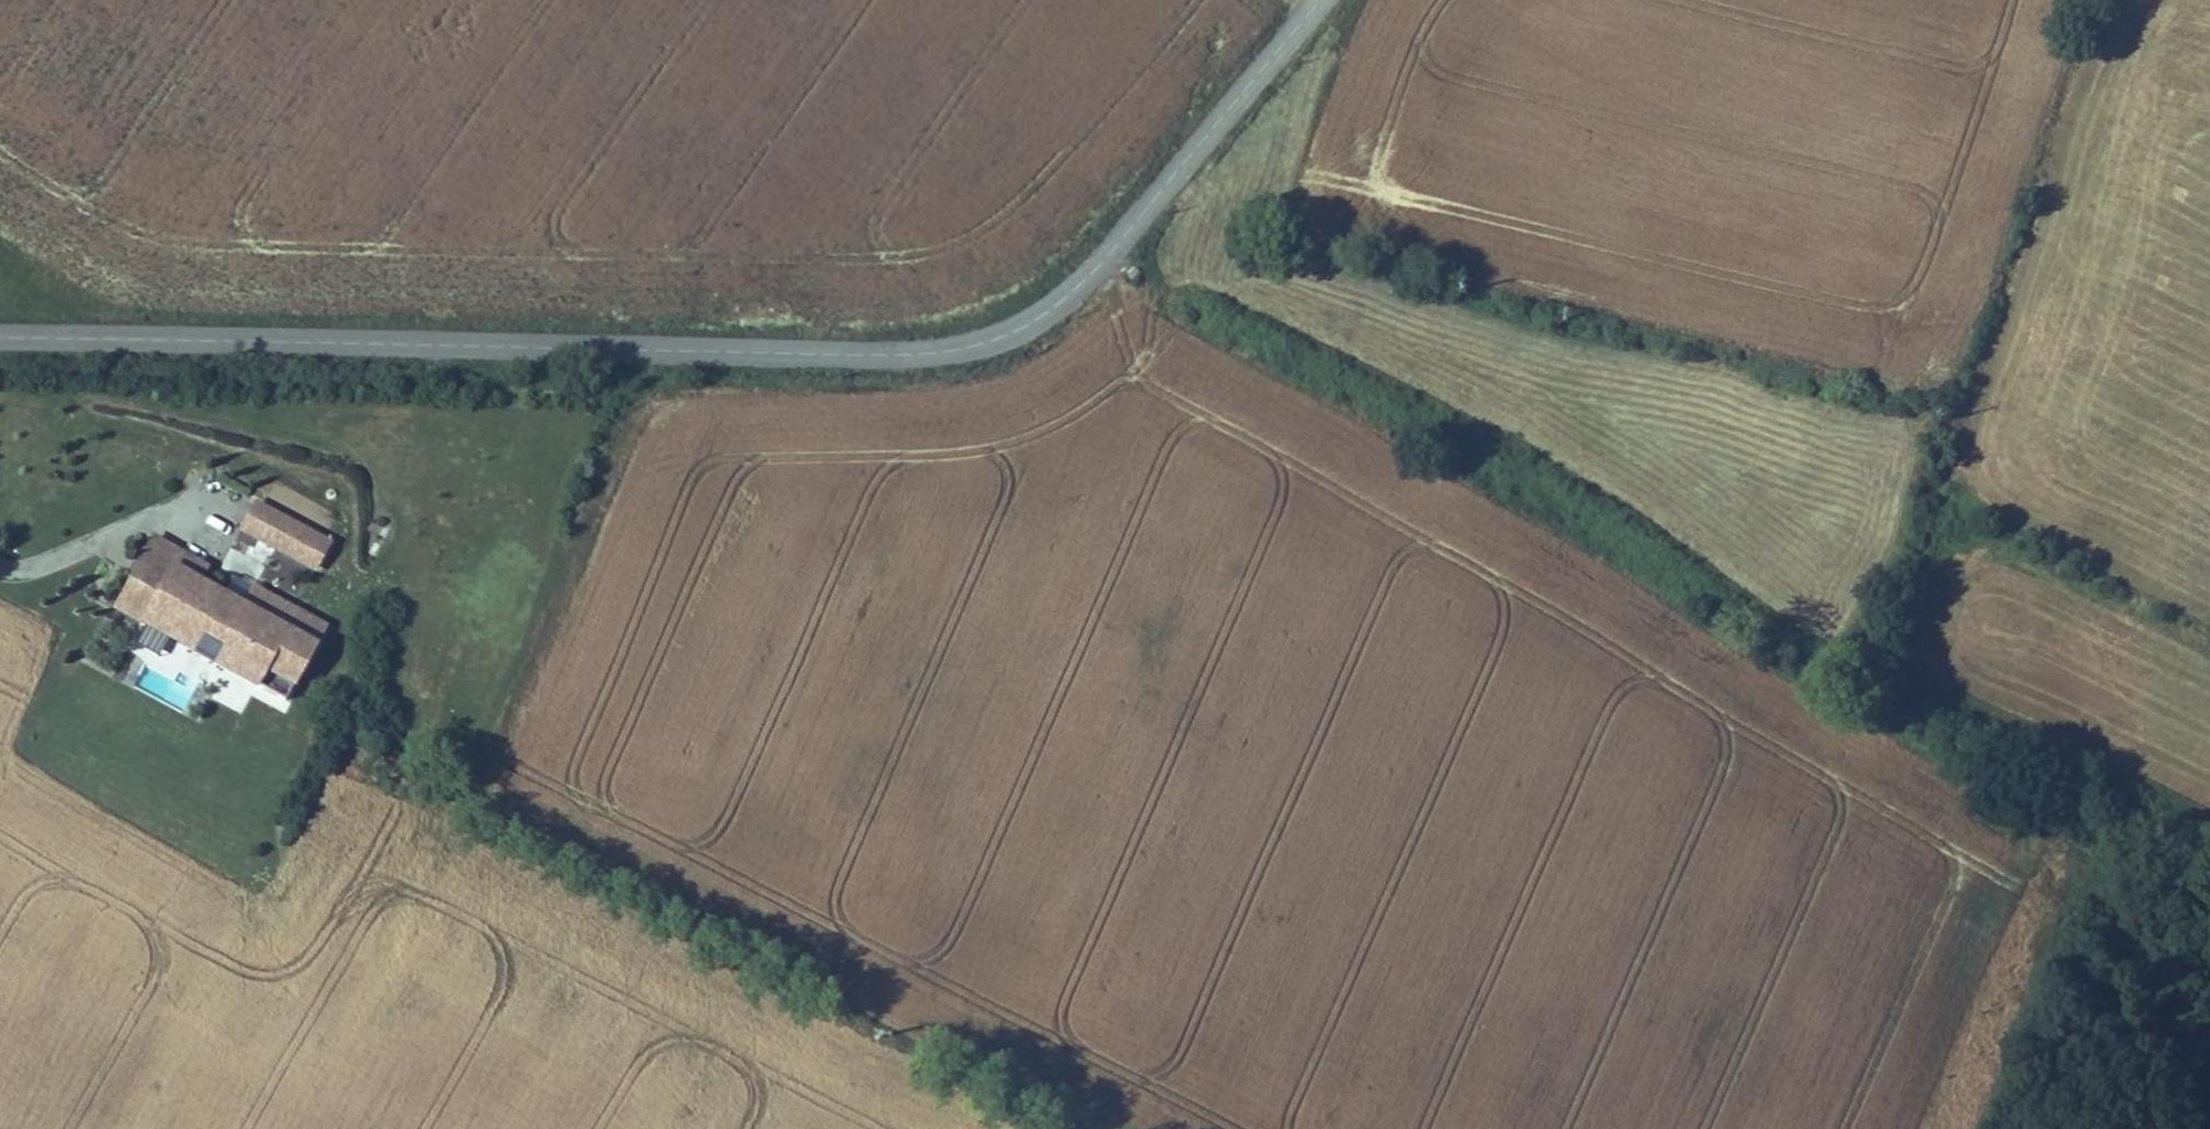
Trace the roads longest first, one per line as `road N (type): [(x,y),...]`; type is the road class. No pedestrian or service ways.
road 1 (tertiary): [(0,341),(995,345),(1056,310),(1316,0)]
road 2 (unclassified): [(0,593),(155,666)]

